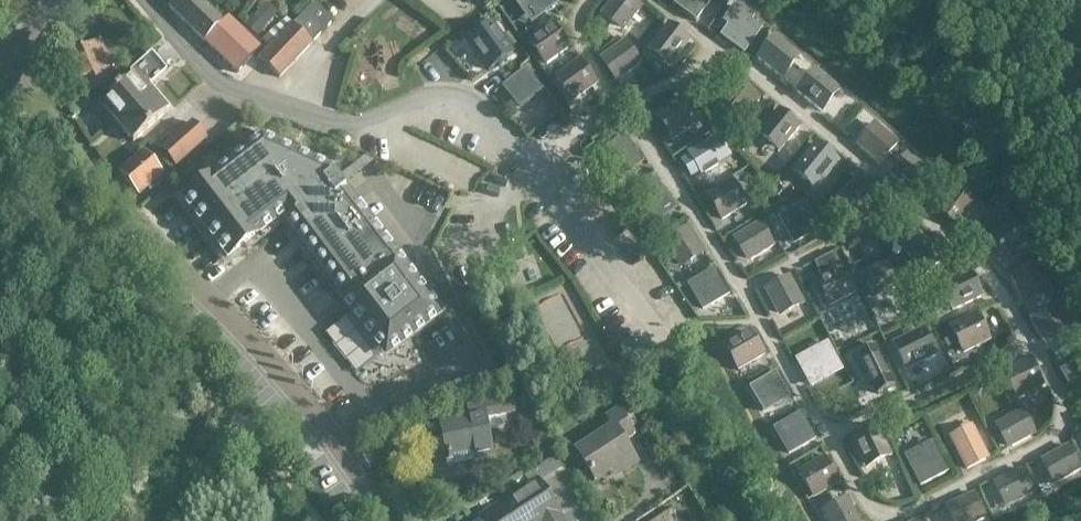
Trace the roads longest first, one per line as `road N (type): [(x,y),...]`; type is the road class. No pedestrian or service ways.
road 1 (unclassified): [(385,520),(327,425),(93,173),(3,64)]

